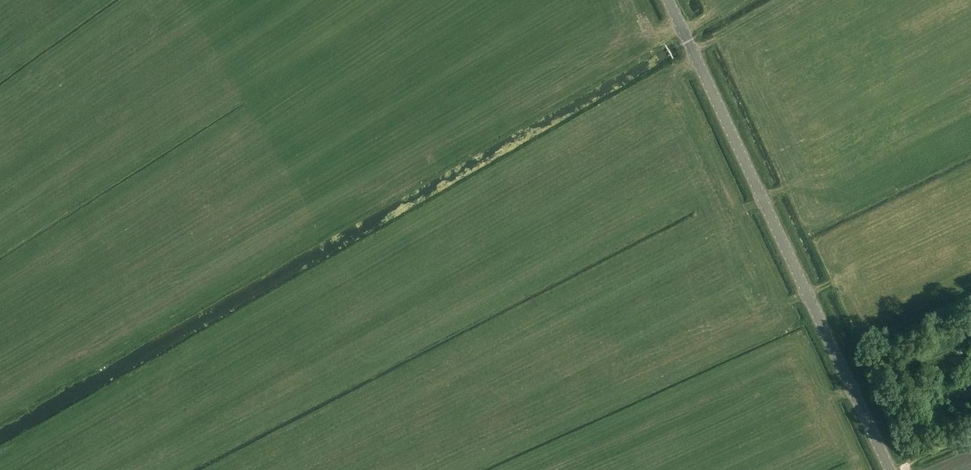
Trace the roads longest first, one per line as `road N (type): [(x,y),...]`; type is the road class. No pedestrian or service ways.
road 1 (tertiary): [(891,469),(668,0)]

